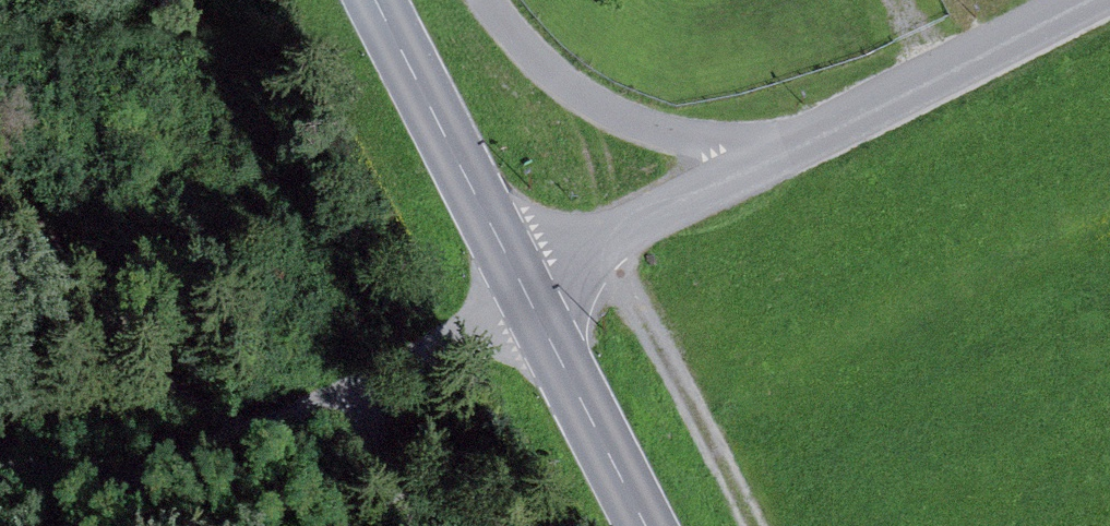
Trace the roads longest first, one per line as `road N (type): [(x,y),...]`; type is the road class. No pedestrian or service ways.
road 1 (residential): [(526,294),(550,266),(1109,4)]
road 2 (secondary): [(375,0),(526,294)]
road 3 (track): [(761,162),(675,138),(559,83),(492,0)]
road 4 (track): [(759,525),(608,240)]
road 5 (secondary): [(526,294),(647,525)]

